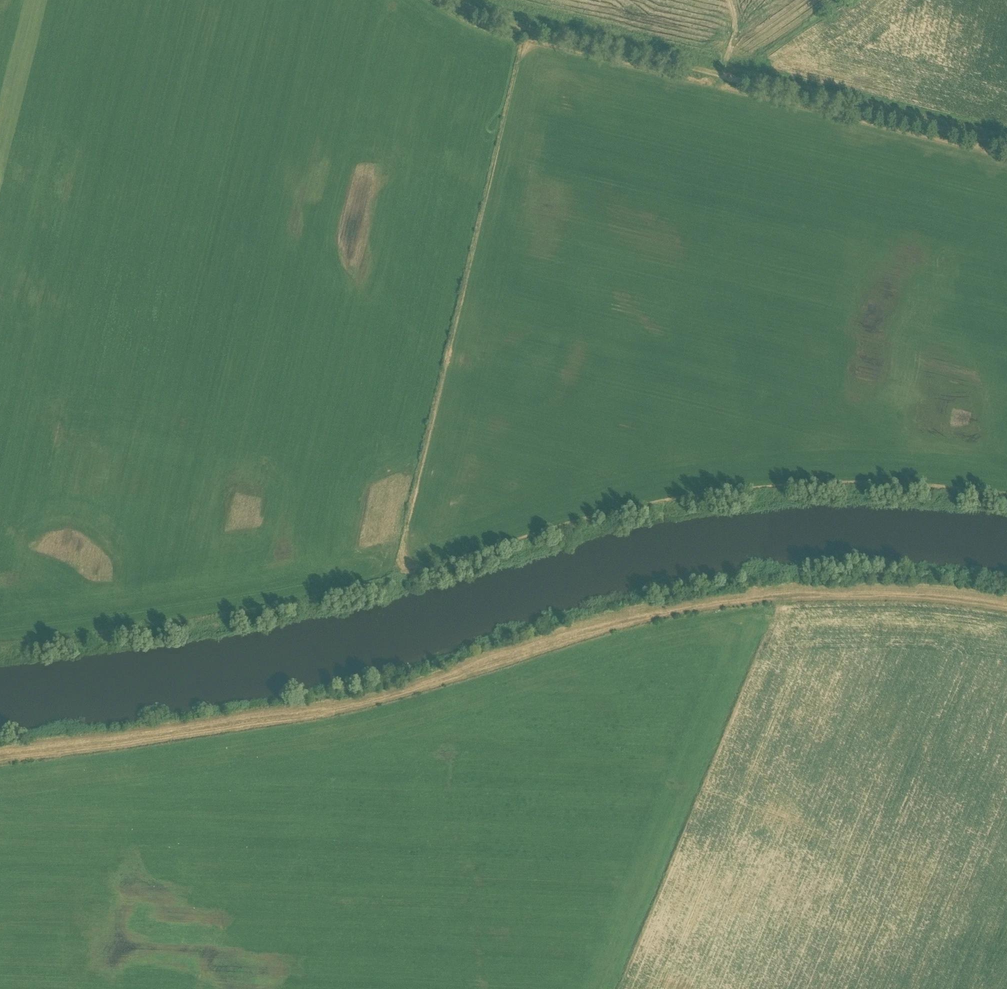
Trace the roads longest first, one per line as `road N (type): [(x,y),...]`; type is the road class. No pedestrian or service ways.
road 1 (track): [(1006,607),(895,598),(735,600),(565,640),(346,708),(0,758)]
road 2 (track): [(1006,144),(509,23),(457,0)]

